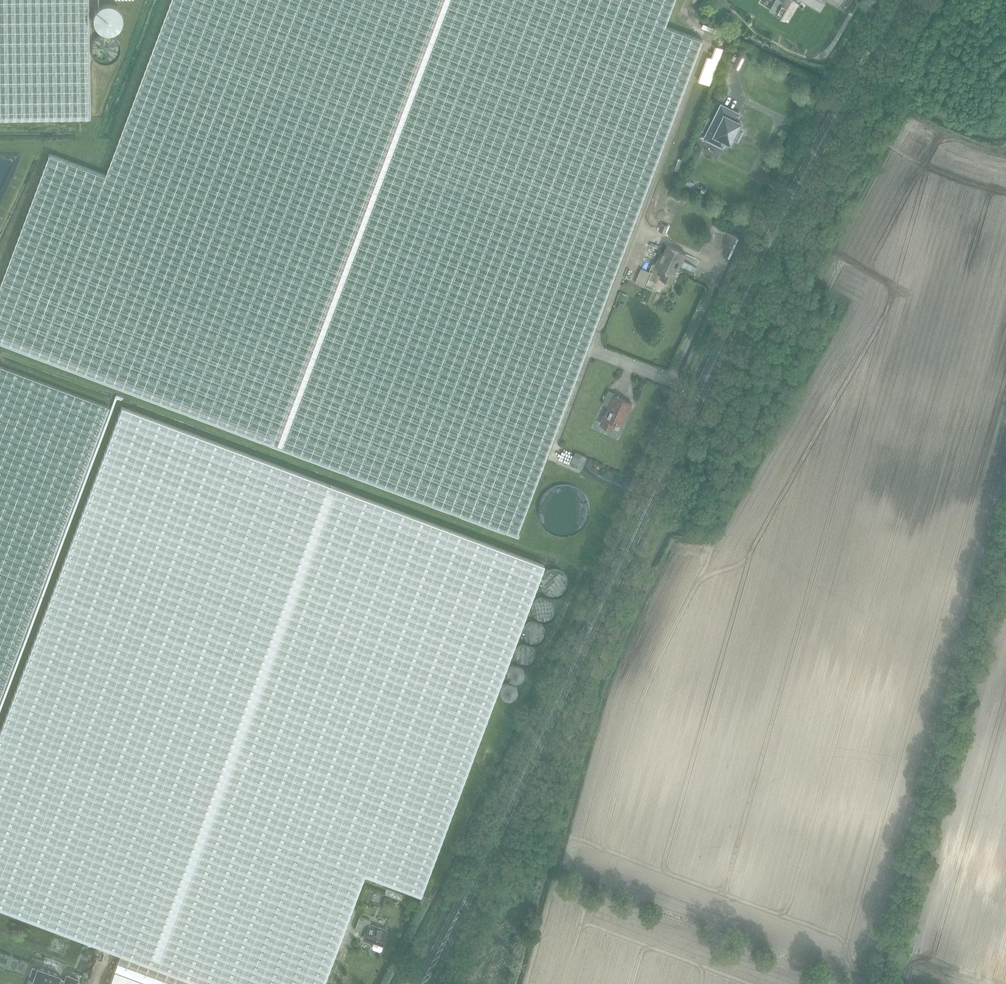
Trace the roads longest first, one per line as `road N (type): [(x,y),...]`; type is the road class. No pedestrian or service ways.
road 1 (secondary): [(424,983),(519,798),(789,204),(901,0)]

